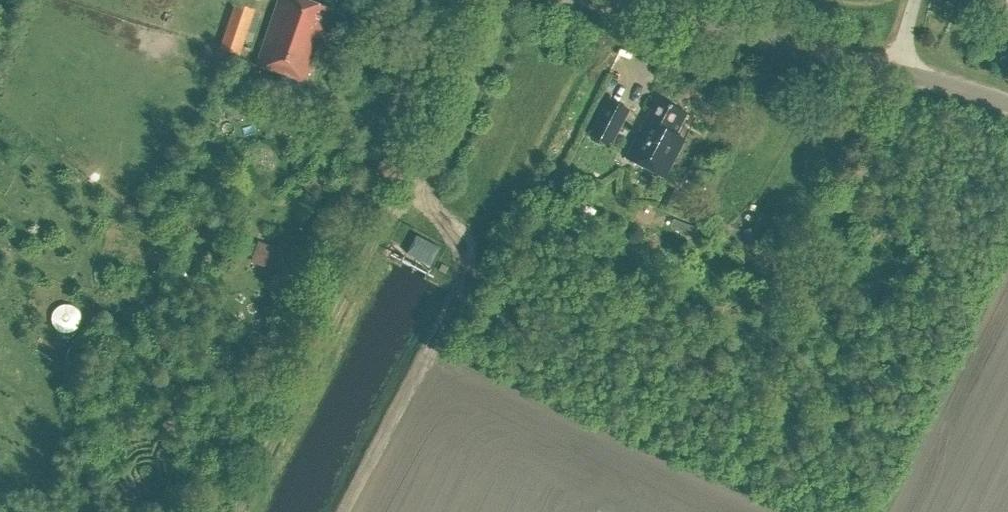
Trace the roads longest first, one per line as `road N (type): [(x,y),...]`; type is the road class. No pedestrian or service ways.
road 1 (unclassified): [(1007,105),(590,0)]
road 2 (track): [(504,0),(471,89),(419,190),(457,240),(464,266),(425,354)]
road 3 (track): [(419,190),(382,230),(237,511)]

